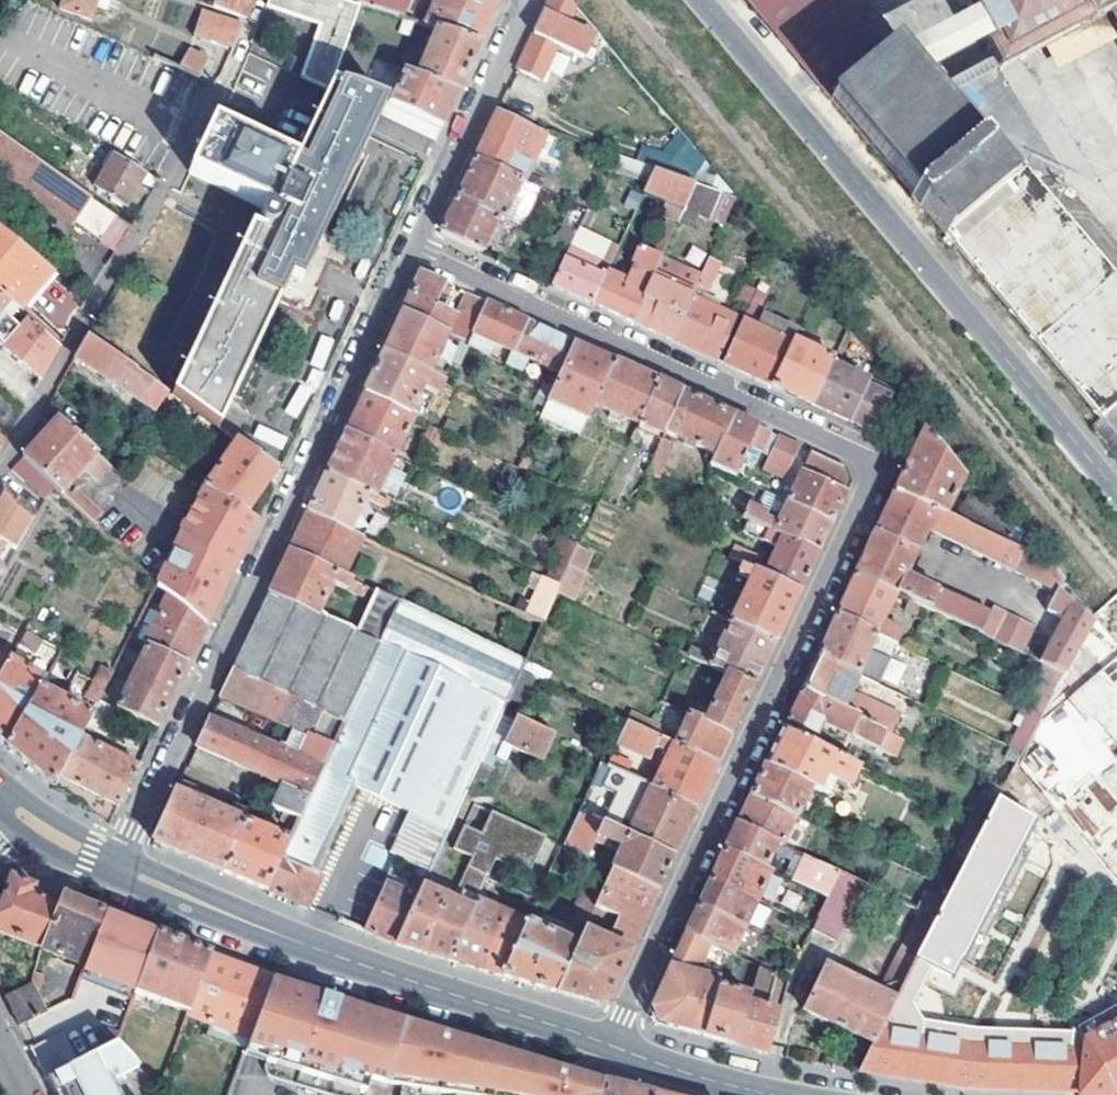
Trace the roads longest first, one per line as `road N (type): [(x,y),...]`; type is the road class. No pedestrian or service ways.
road 1 (residential): [(610,1045),(869,488),(869,467),(854,449),(412,245)]
road 2 (residential): [(117,866),(412,245)]
road 3 (residential): [(1116,492),(703,0)]
road 4 (tertiary): [(117,866),(281,936),(610,1045)]
road 5 (residential): [(412,245),(523,0)]
road 6 (tertiary): [(610,1045),(775,1094)]
road 7 (tertiary): [(5,801),(117,866)]

